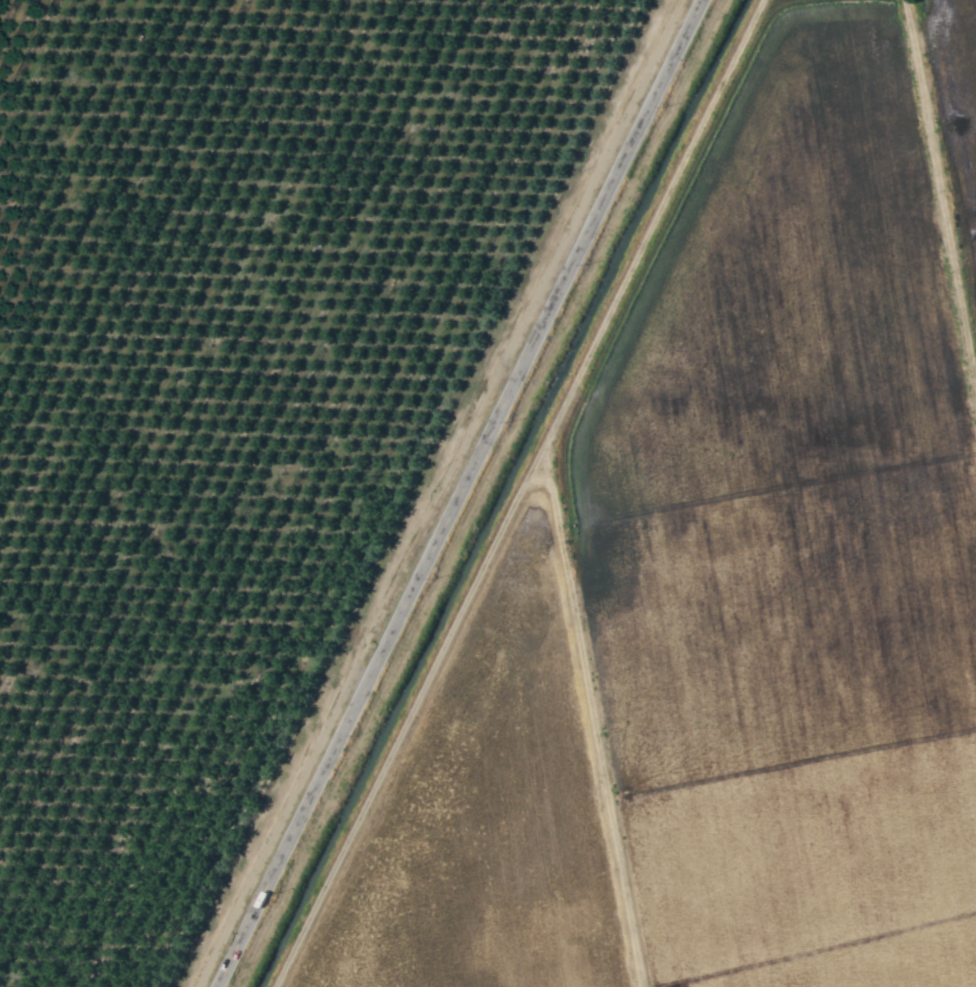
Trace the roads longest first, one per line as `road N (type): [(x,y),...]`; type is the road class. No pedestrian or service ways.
road 1 (residential): [(223,986),(706,0)]

